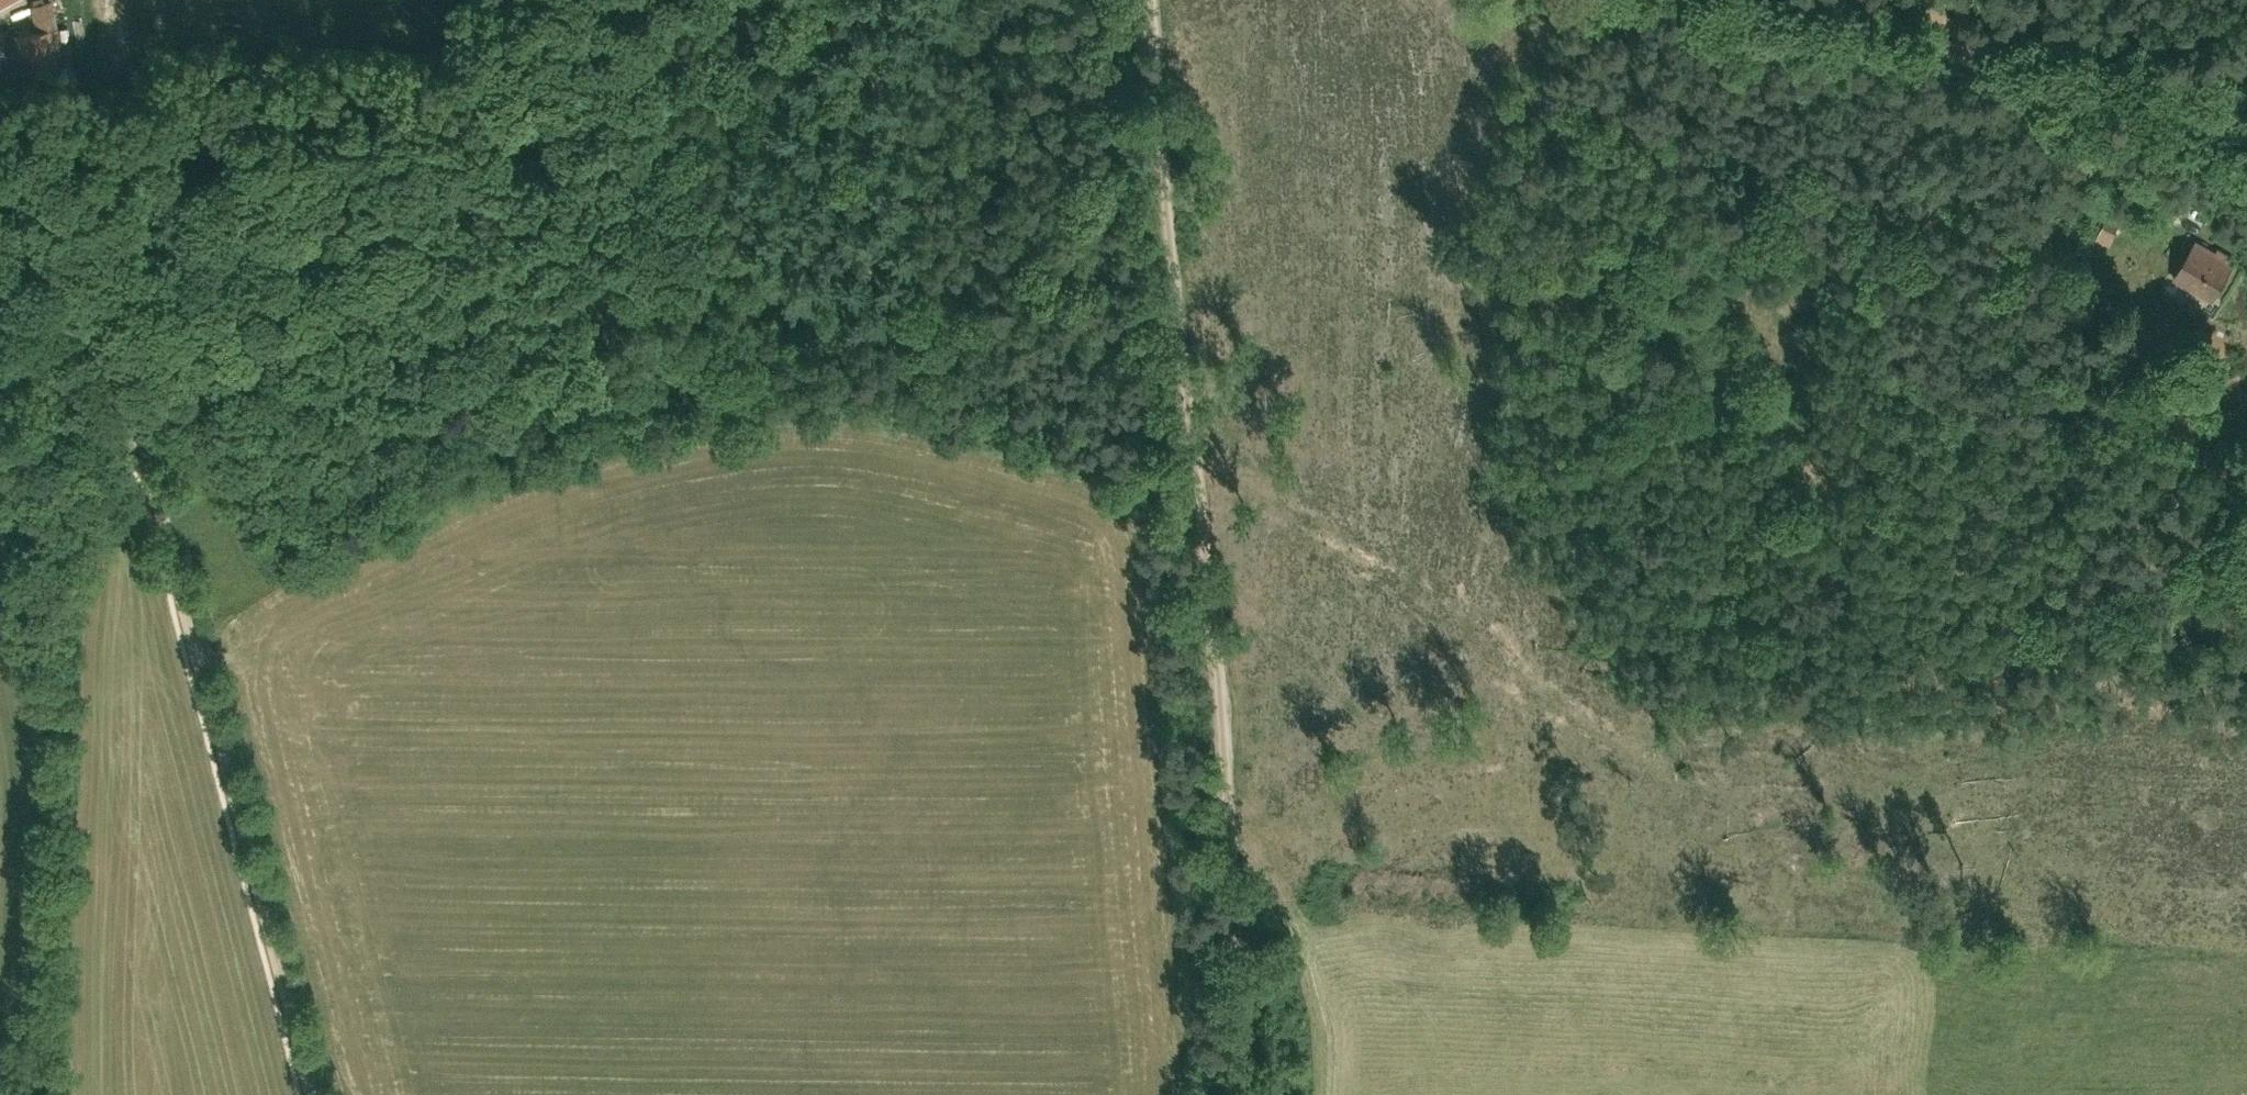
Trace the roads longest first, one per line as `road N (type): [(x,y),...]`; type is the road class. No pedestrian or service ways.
road 1 (track): [(1259,1094),(1217,776),(1150,0)]
road 2 (track): [(0,94),(423,94),(473,75),(590,0)]
road 3 (track): [(1650,0),(2246,115)]

